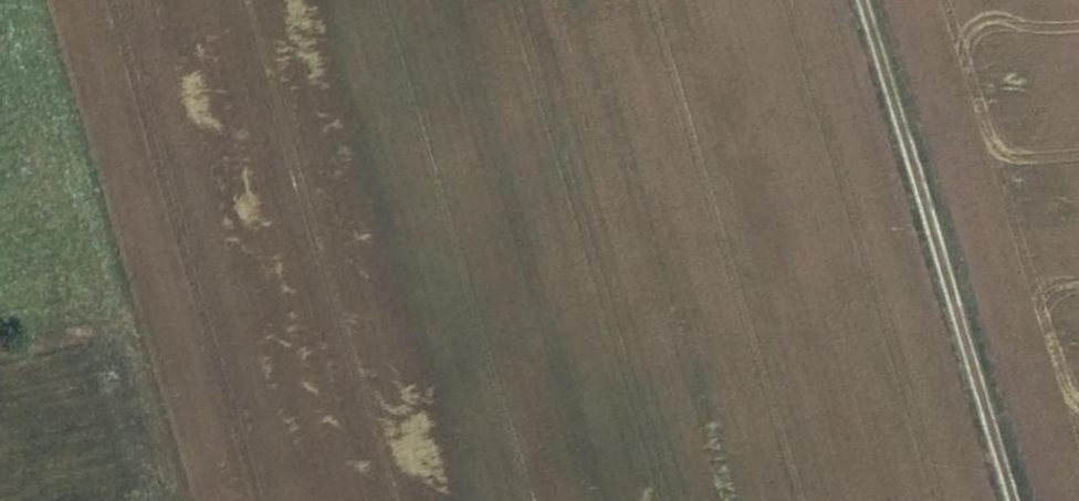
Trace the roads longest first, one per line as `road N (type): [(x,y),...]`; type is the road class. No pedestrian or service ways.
road 1 (track): [(857,0),(1012,500)]

